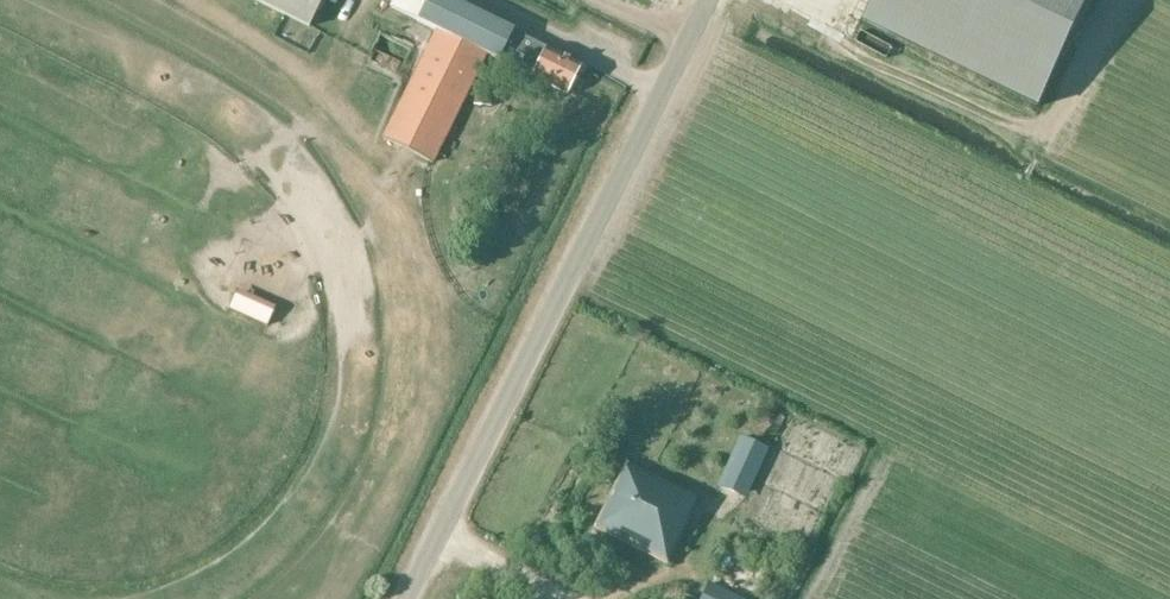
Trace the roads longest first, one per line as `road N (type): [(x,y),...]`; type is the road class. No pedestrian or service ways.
road 1 (unclassified): [(406,598),(703,0)]
road 2 (track): [(1106,0),(1048,118),(1021,121),(848,48),(821,18),(818,0)]
road 3 (track): [(565,598),(437,537)]

